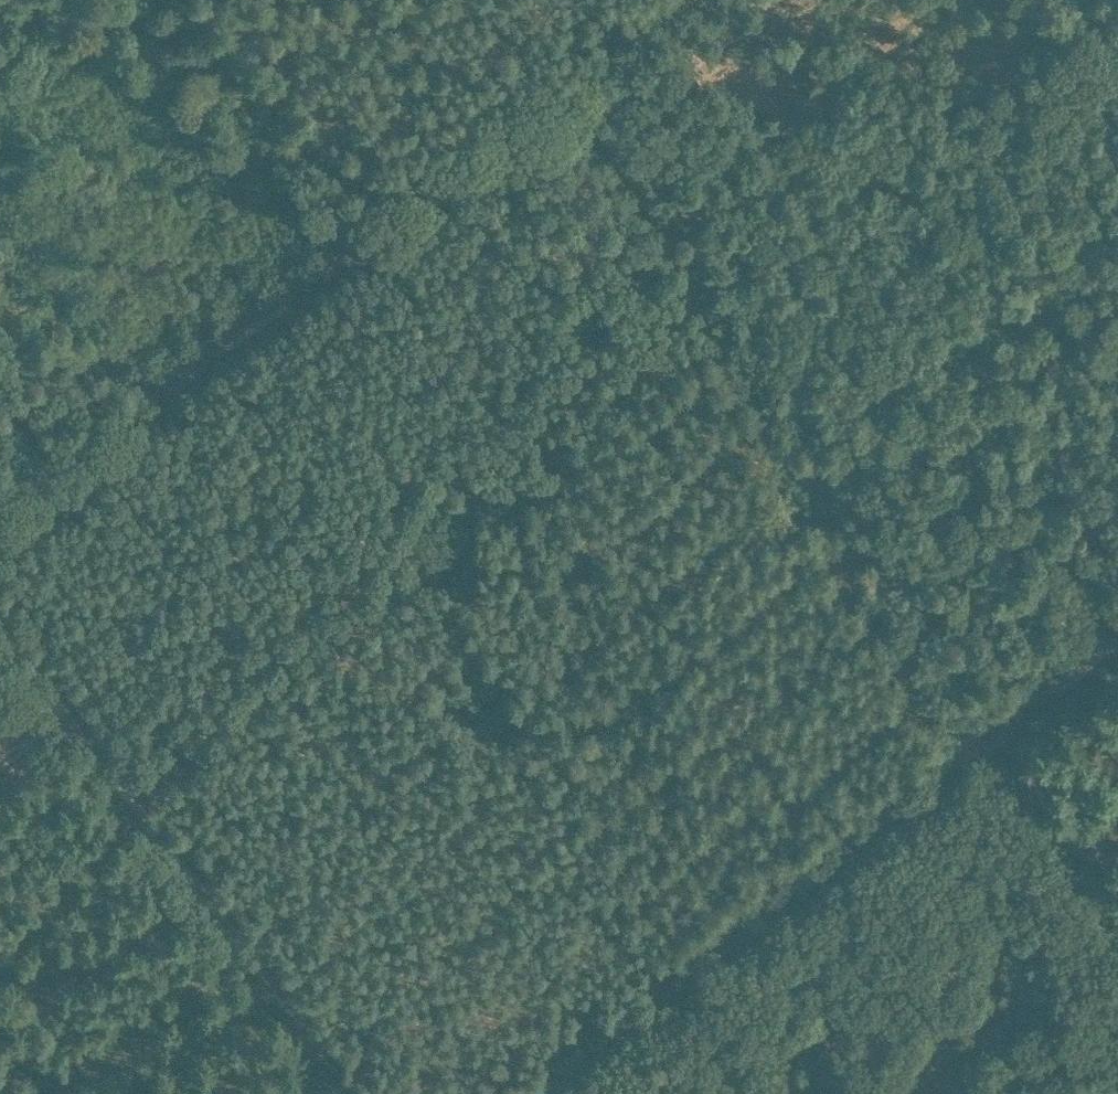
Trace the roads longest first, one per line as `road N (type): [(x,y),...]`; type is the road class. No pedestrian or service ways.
road 1 (track): [(0,483),(634,0)]
road 2 (track): [(1117,641),(532,1093)]
road 3 (track): [(361,1093),(74,708),(0,761)]

